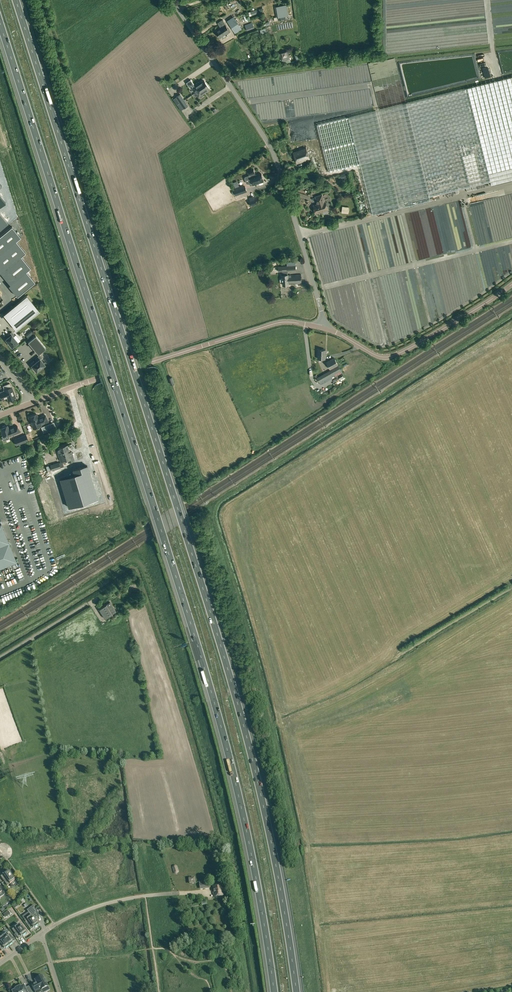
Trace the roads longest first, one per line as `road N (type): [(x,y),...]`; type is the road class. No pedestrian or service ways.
road 1 (motorway): [(297,991),(243,722),(16,0)]
road 2 (motorway): [(0,23),(217,711),(274,991)]
road 3 (unclassified): [(172,0),(273,152),(321,328)]
road 4 (unclassified): [(30,403),(274,324),(321,328)]
road 5 (unclassified): [(321,328),(392,356),(511,284)]
road 6 (residential): [(39,935),(98,905),(170,894)]

